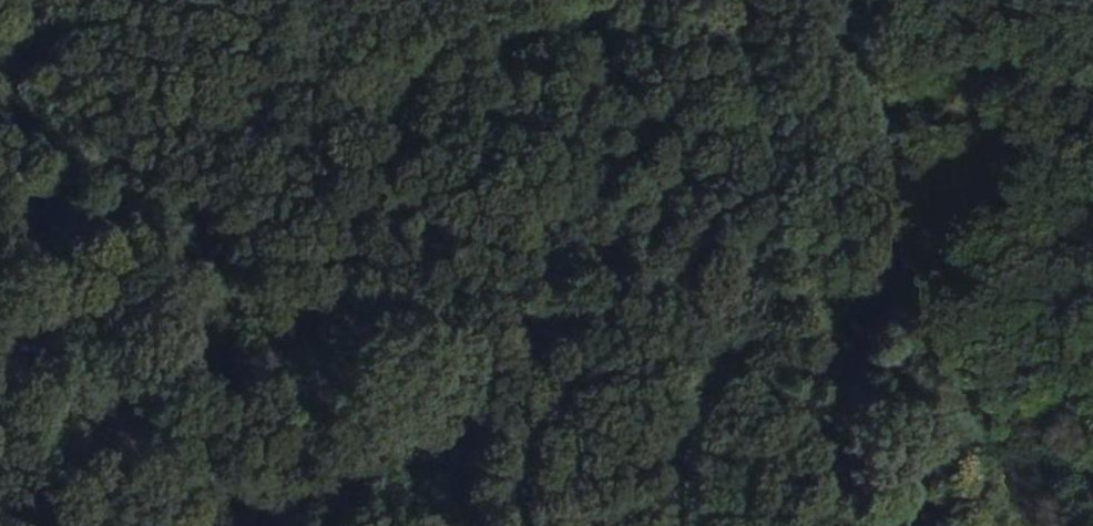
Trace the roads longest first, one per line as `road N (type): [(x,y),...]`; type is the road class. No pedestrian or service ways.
road 1 (track): [(0,75),(439,525)]
road 2 (track): [(1026,525),(834,0)]
road 3 (track): [(964,525),(1092,433)]

